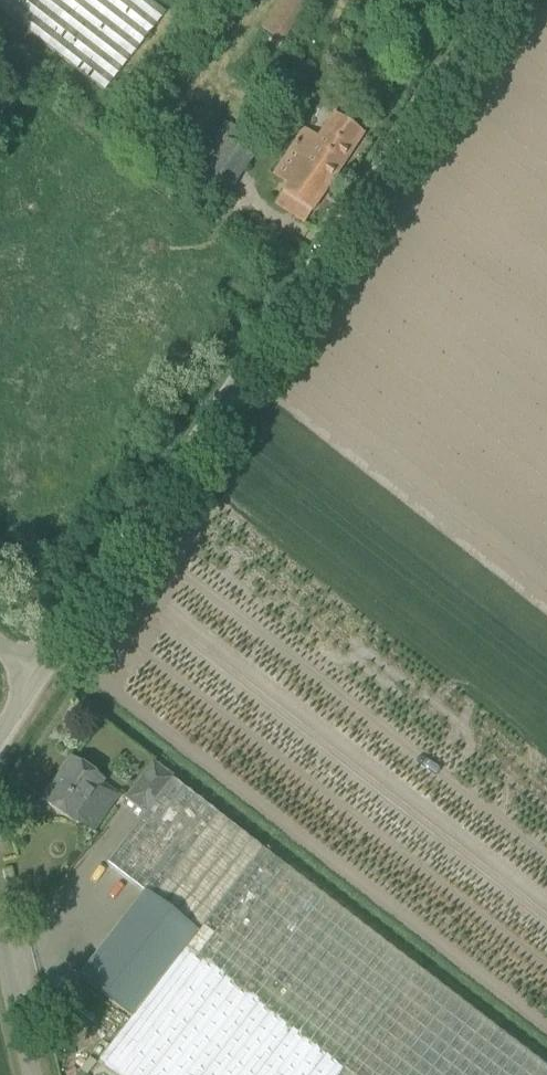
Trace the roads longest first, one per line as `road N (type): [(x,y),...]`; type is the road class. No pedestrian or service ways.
road 1 (unclassified): [(45,679),(501,0)]

